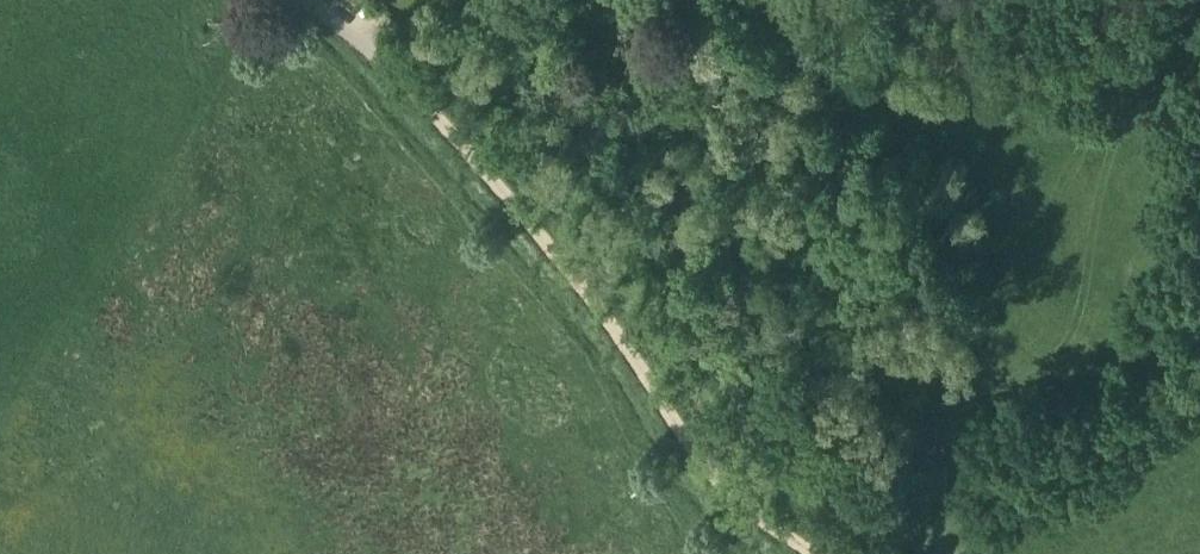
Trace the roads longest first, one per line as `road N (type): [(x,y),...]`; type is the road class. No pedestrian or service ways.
road 1 (track): [(819,553),(727,493),(572,274),(369,46)]

